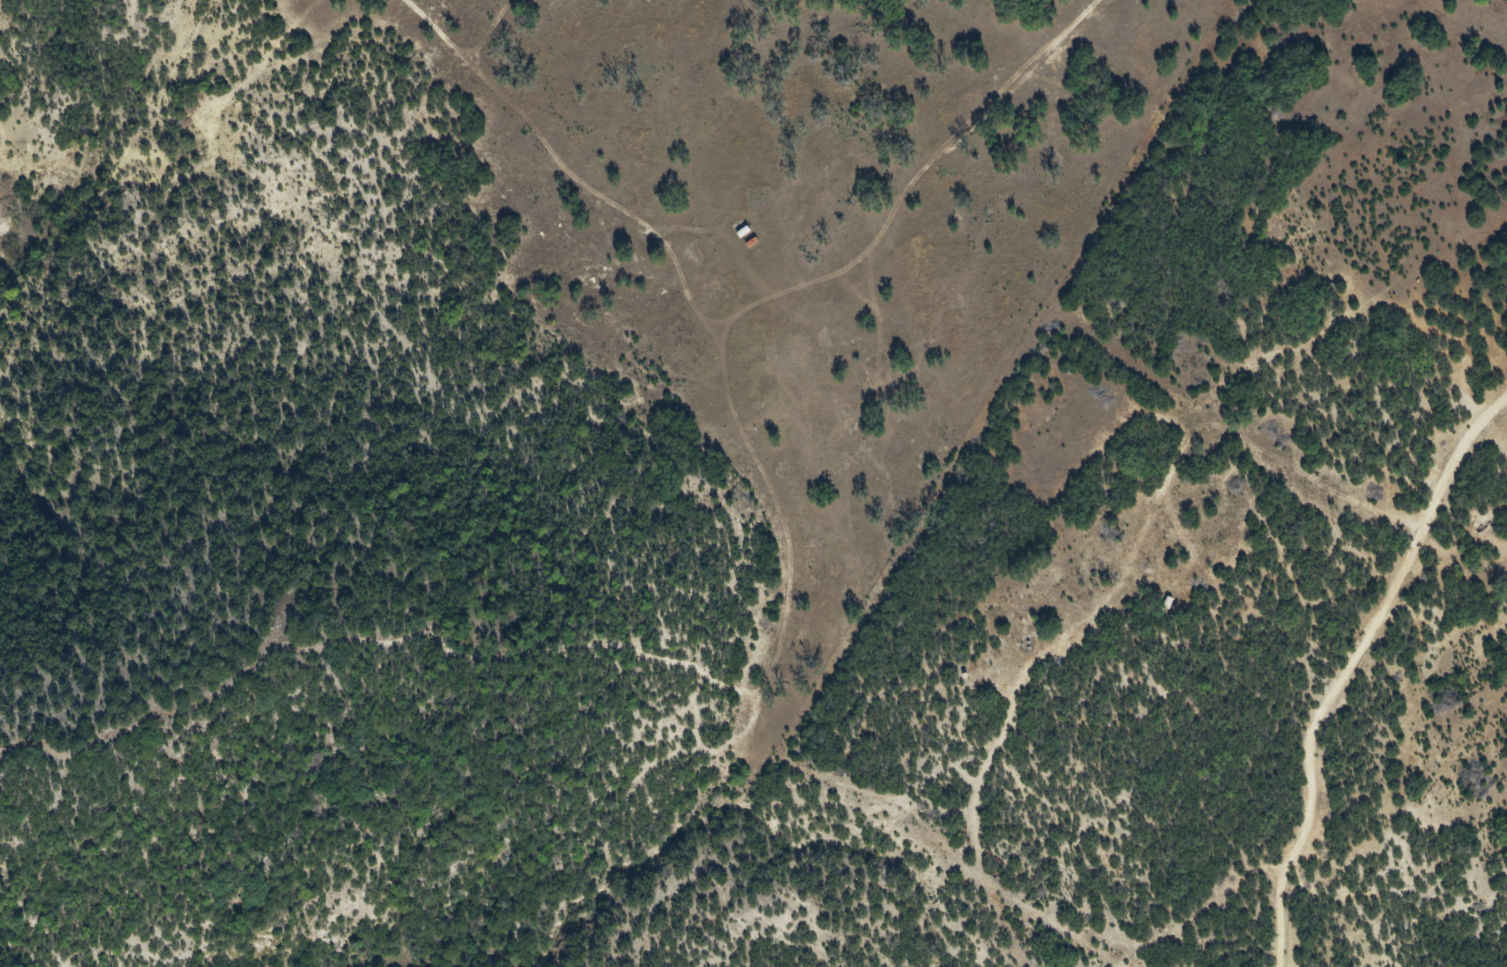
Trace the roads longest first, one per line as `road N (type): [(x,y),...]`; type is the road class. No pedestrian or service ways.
road 1 (track): [(1279,966),(1285,891),(1316,824),(1318,716),(1428,529),(1461,449),(1506,403)]

